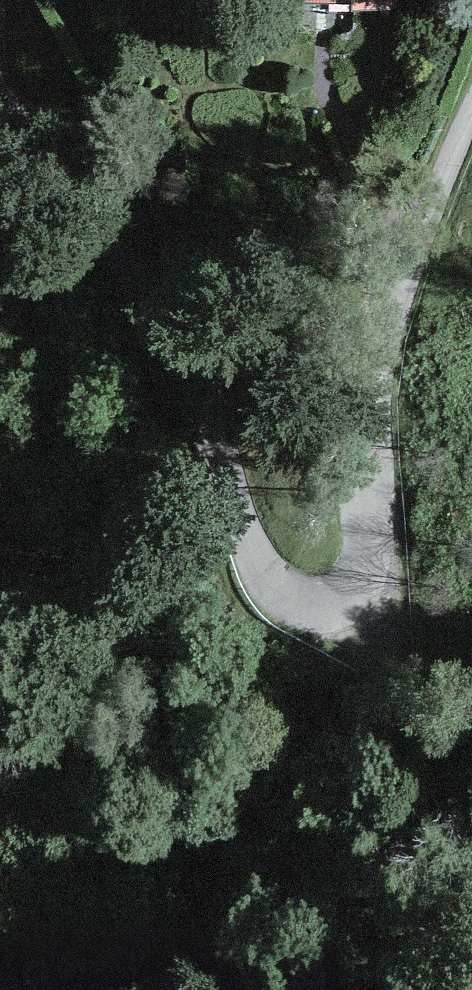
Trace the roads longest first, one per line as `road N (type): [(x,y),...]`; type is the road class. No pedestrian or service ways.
road 1 (residential): [(471,106),(424,207),(387,337),(356,581),(330,600),(297,604),(268,589),(249,557),(193,376),(170,330),(0,87)]
road 2 (track): [(330,600),(414,728),(471,798)]

